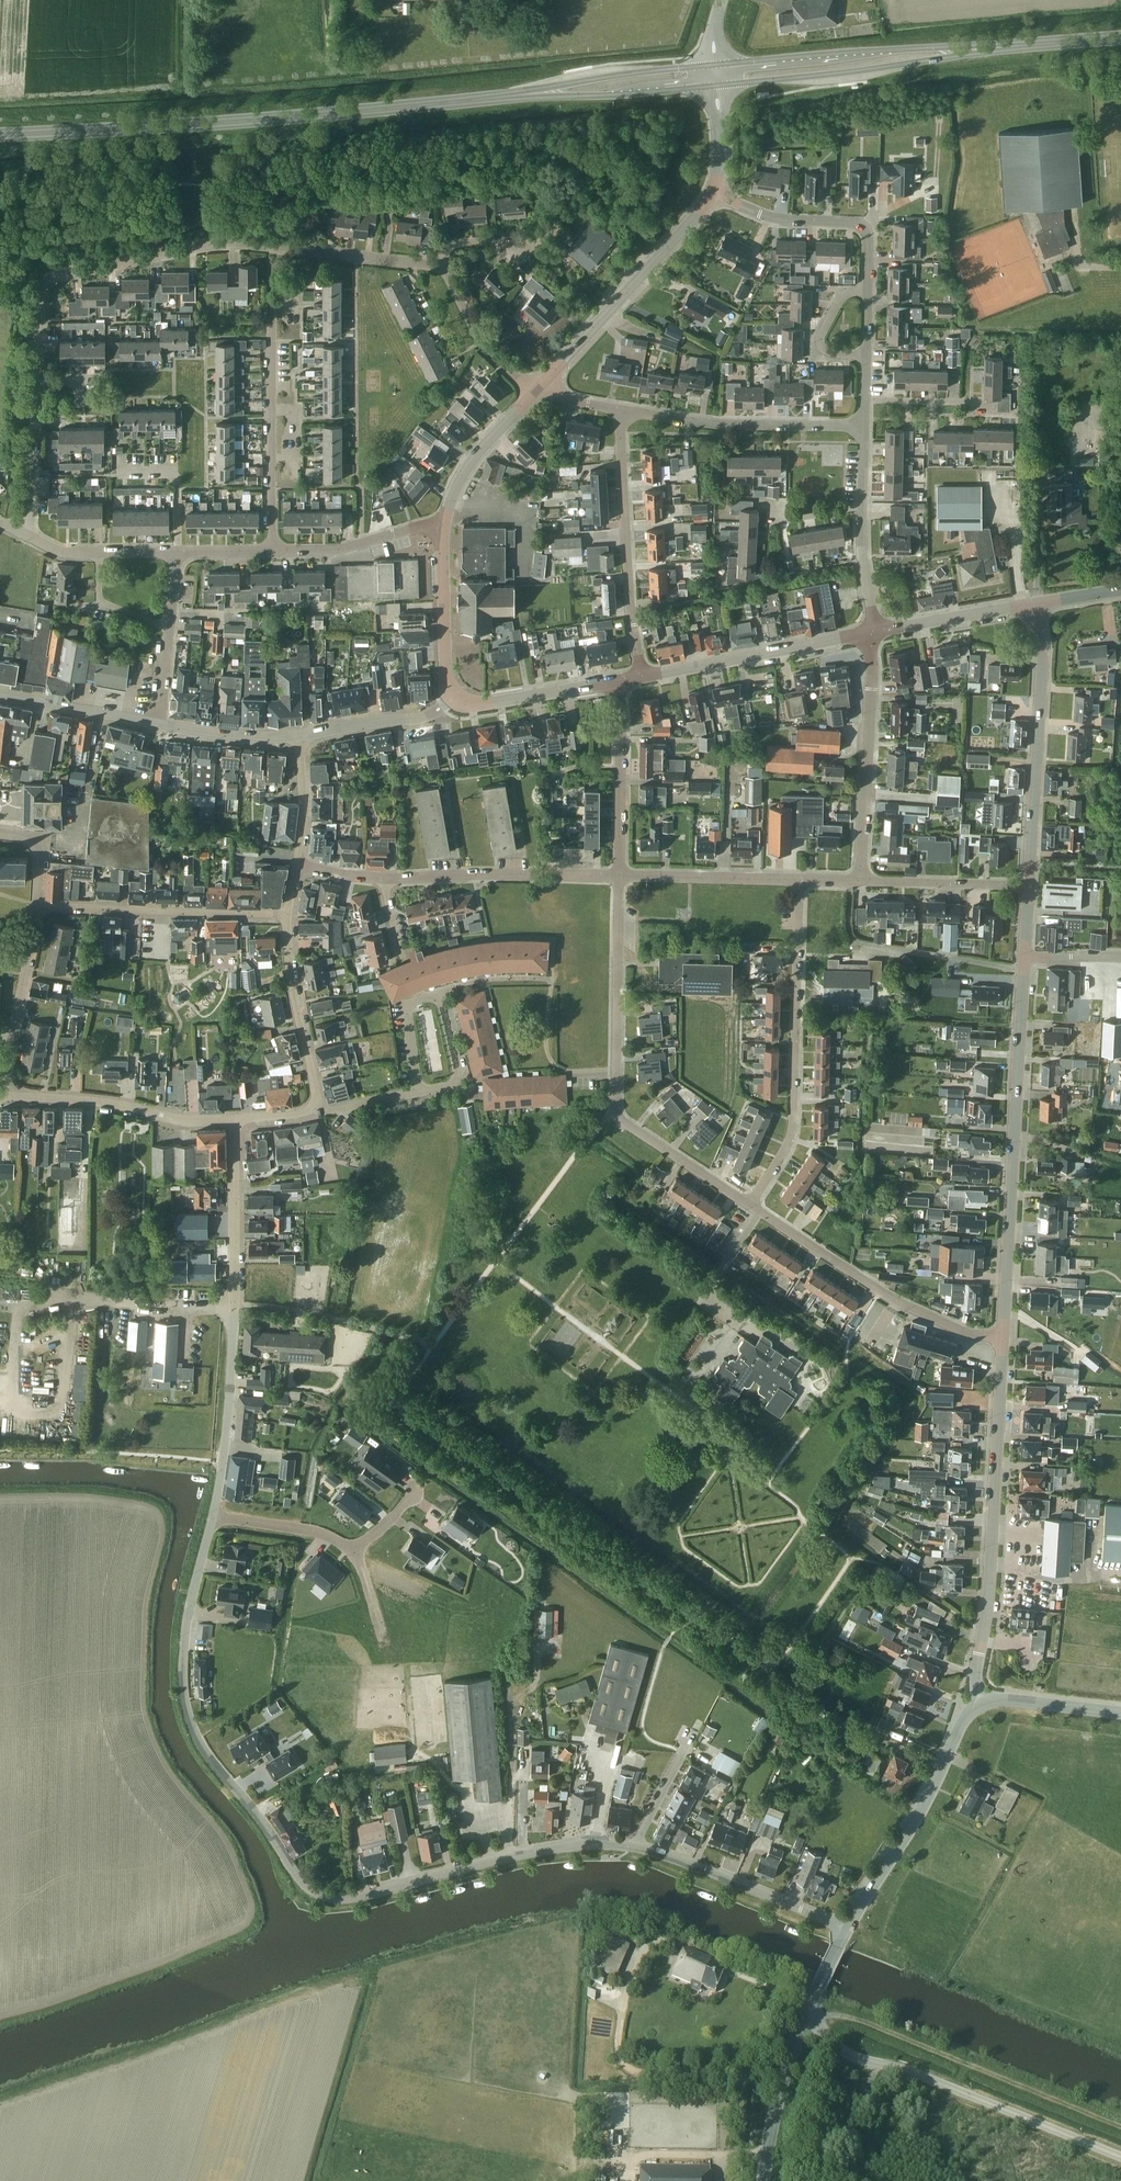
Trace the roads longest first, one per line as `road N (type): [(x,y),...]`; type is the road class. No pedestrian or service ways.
road 1 (residential): [(635,1846),(551,1848),(346,1898),(313,1890),(205,1750),(187,1709),(185,1637),(212,1517)]
road 2 (residential): [(442,267),(237,241),(53,275),(41,294),(24,534)]
road 3 (primary): [(0,134),(516,96)]
road 4 (residential): [(750,1204),(616,1113),(619,875)]
road 5 (residential): [(212,1517),(234,1305),(235,1119)]
road 6 (residential): [(1002,1338),(1024,956)]
road 7 (residential): [(983,1703),(976,1677),(1002,1338)]
road 8 (residential): [(750,1204),(793,1128),(800,878)]
road 9 (track): [(805,2018),(845,2014),(1120,2126)]
road 10 (residential): [(1002,1338),(964,1333),(897,1301),(750,1204)]
road 11 (residential): [(1028,885),(1042,660),(1035,605)]
road 12 (residential): [(642,677),(630,611),(622,410)]
road 13 (tertiary): [(764,2180),(786,2068),(846,1927)]
road 14 (tertiary): [(846,1927),(922,1810),(963,1720),(983,1703)]
road 15 (primary): [(979,49),(716,65)]
road 16 (primary): [(718,85),(979,49)]
road 17 (tertiary): [(538,387),(716,194)]
road 18 (residential): [(272,551),(271,298)]
road 19 (residential): [(287,914),(36,904)]
road 20 (residential): [(860,881),(874,631)]
road 21 (residential): [(864,425),(702,422),(622,410)]
road 22 (residential): [(235,1119),(175,1118),(64,1096),(0,1097)]
road 23 (tertiary): [(642,677),(874,631)]
road 24 (residential): [(619,875),(383,878)]
road 25 (residential): [(414,1491),(352,1550),(316,1531),(212,1517)]
road 26 (residential): [(846,1927),(635,1846)]
road 27 (residential): [(868,291),(864,225),(770,217),(716,194)]
road 28 (primary): [(716,65),(516,96)]
road 29 (primary): [(516,96),(718,85)]
road 30 (residential): [(0,1096),(36,904)]
road 31 (residential): [(619,875),(616,682)]
road 32 (residential): [(317,1102),(287,914)]
road 33 (residential): [(800,878),(619,875)]
road 34 (tertiary): [(455,698),(445,673),(442,526)]
road 35 (residential): [(158,724),(177,552)]
road 36 (residential): [(272,551),(343,548),(442,526)]
road 37 (tertiary): [(442,526),(472,462),(538,387)]
road 38 (residential): [(1028,885),(860,881)]
road 39 (tertiary): [(455,698),(469,705),(616,682)]
road 40 (tertiary): [(299,735),(426,718),(455,698)]
road 41 (tertiary): [(874,631),(1035,605)]
road 42 (tertiary): [(158,724),(0,696)]
road 43 (residential): [(538,387),(515,376),(482,342),(442,267)]
road 44 (residential): [(177,552),(61,551),(24,534)]
road 45 (tertiary): [(299,735),(237,737),(158,724)]
road 46 (track): [(505,1810),(505,1668)]
road 47 (primary): [(979,49),(1120,38)]
road 48 (tertiary): [(1120,1713),(983,1703)]
road 49 (residential): [(422,998),(442,1006),(457,1074),(448,1086),(419,1086)]
road 50 (residential): [(177,552),(177,481),(169,471),(119,472)]
road 51 (residential): [(297,866),(304,807),(299,735)]
road 52 (residential): [(635,1846),(695,1732)]
road 53 (residential): [(866,354),(831,353),(820,342),(839,300),(868,291)]
road 54 (residential): [(422,998),(396,939),(383,878)]
road 55 (residential): [(874,631),(862,506)]

